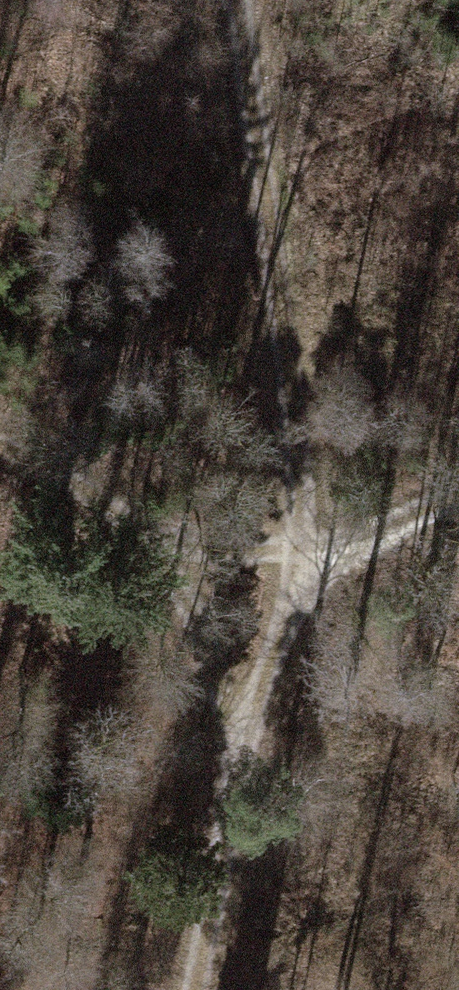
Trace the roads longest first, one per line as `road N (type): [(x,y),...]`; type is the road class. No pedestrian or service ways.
road 1 (track): [(211,0),(238,624),(233,912),(216,989)]
road 2 (track): [(0,456),(144,518),(238,624)]
road 3 (track): [(458,469),(382,503),(238,624)]

